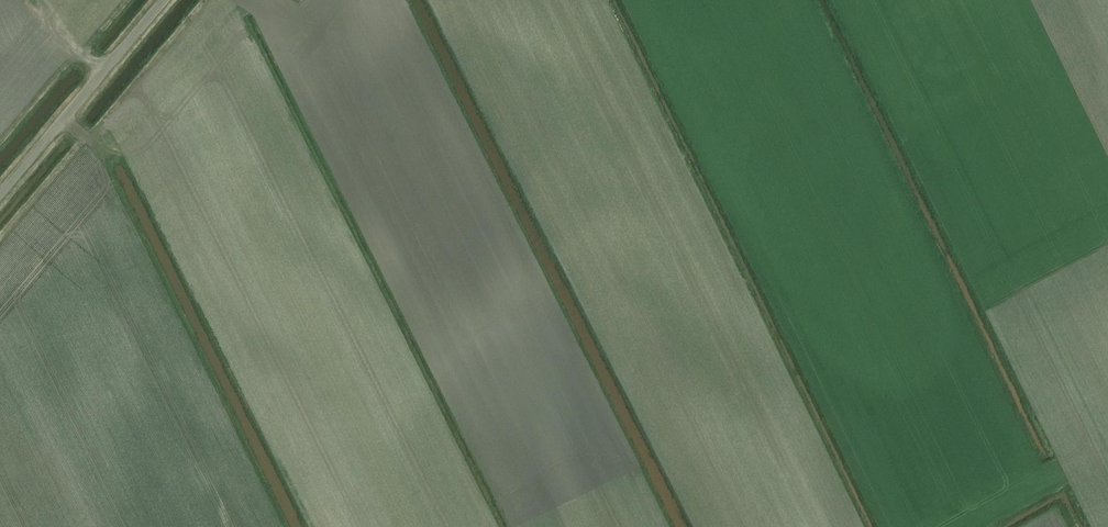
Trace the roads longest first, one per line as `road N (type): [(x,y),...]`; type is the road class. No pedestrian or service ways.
road 1 (unclassified): [(0,199),(166,0)]

